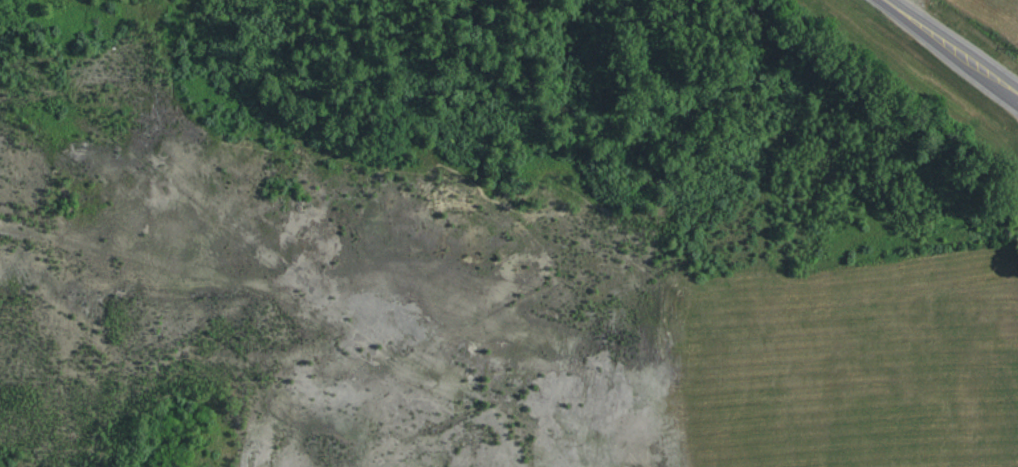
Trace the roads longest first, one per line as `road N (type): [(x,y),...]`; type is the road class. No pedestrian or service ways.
road 1 (secondary): [(1017,95),(889,0)]

